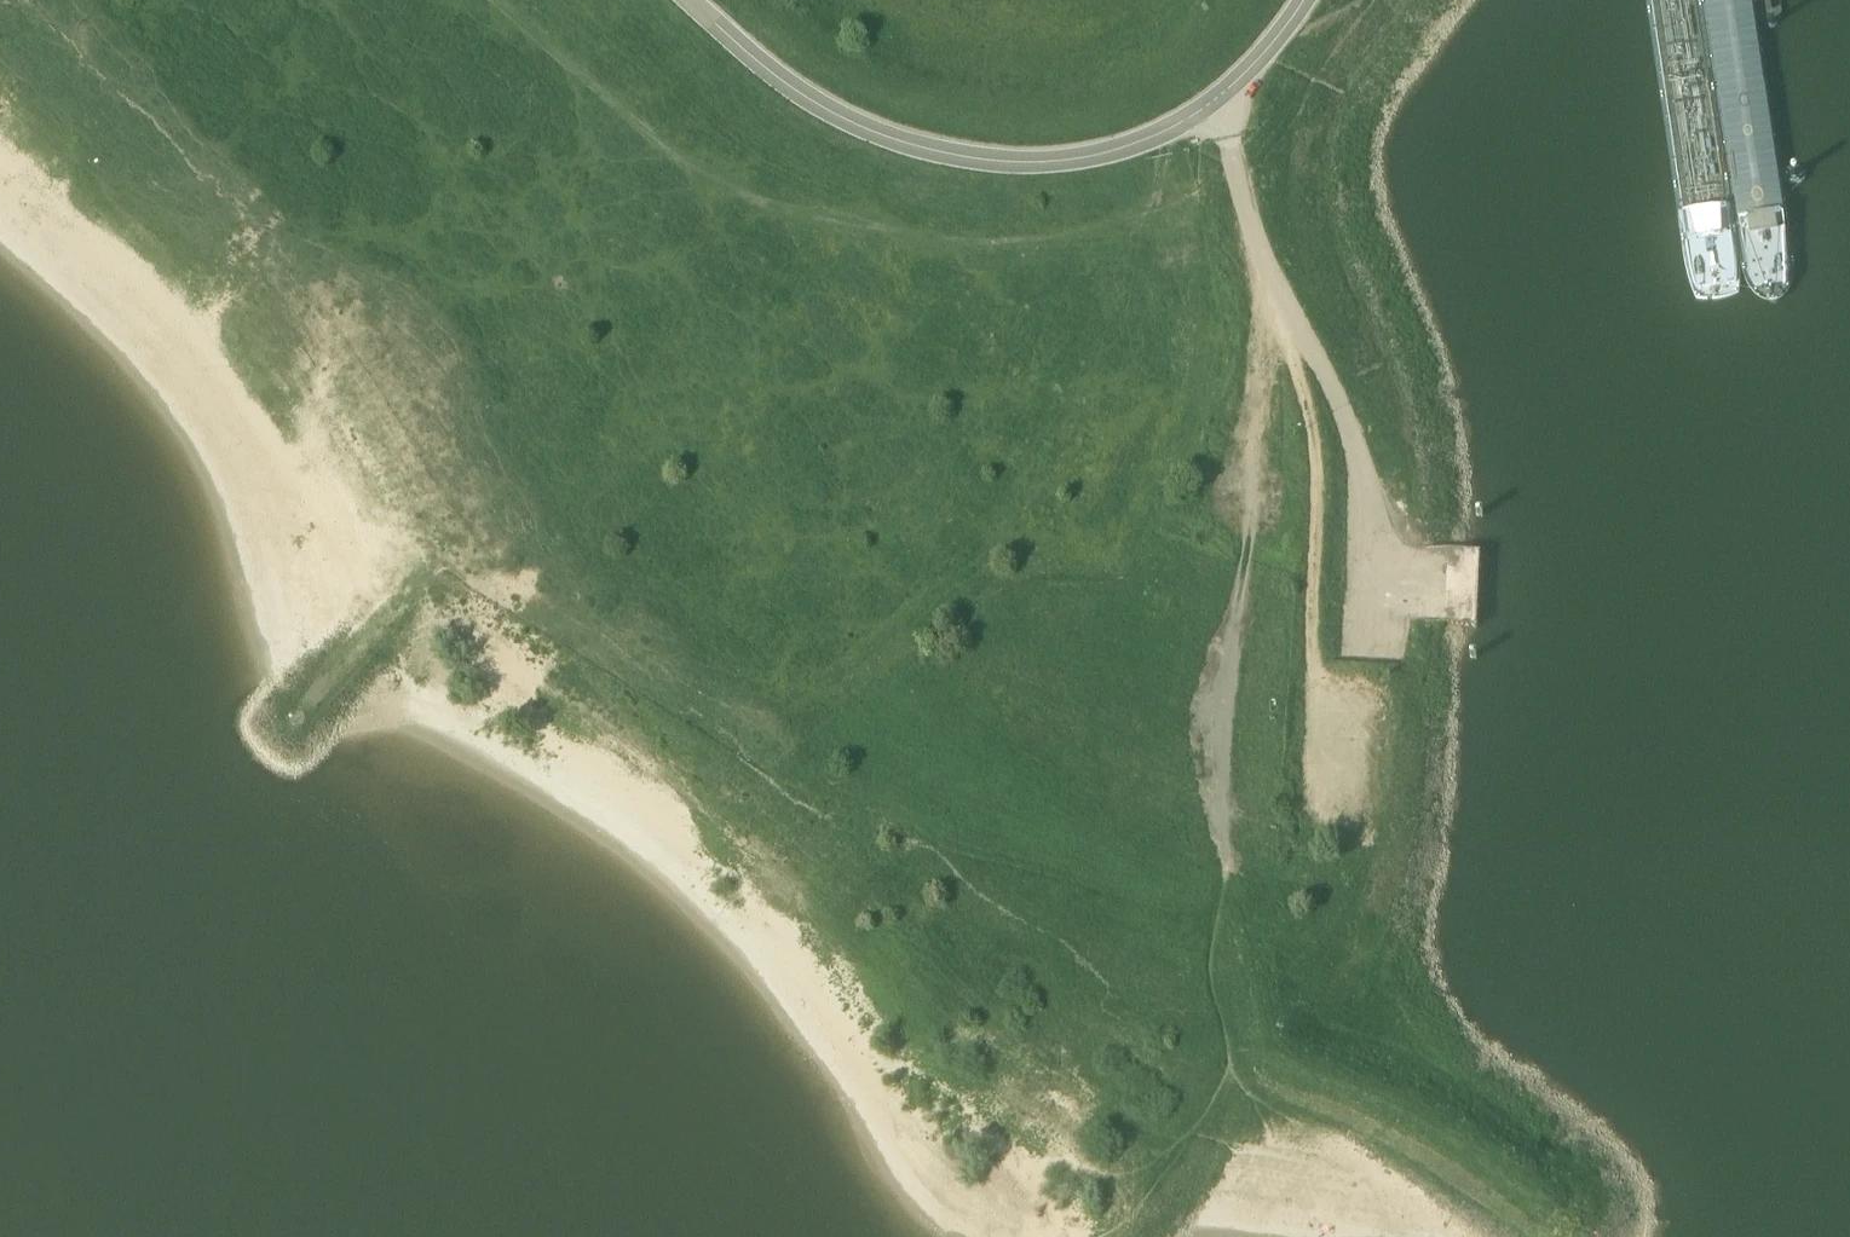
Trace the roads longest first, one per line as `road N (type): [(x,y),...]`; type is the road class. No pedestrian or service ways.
road 1 (track): [(1286,304),(1222,750),(1252,890),(1213,968),(1275,1143)]
road 2 (unclassified): [(1305,0),(1262,57),(1180,121),(1133,144),(1070,159),(1000,161),(834,113),(766,68),(692,0)]
road 3 (track): [(1237,170),(1286,304)]

